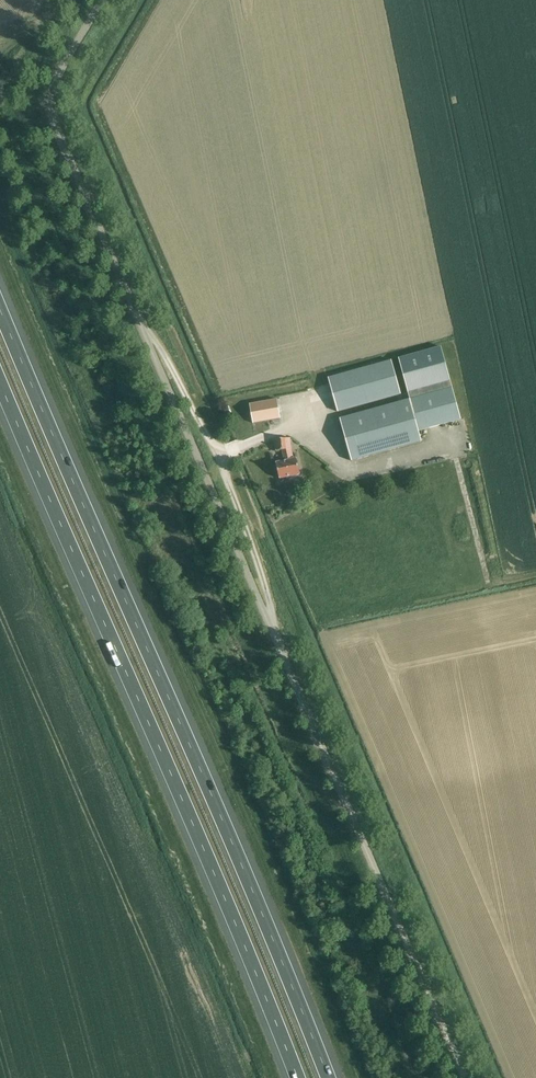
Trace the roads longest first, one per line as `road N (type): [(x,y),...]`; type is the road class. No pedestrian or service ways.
road 1 (unclassified): [(459,1077),(49,110),(56,78),(100,0)]
road 2 (motorway): [(328,1077),(0,311)]
road 3 (motorway): [(0,383),(297,1077)]

